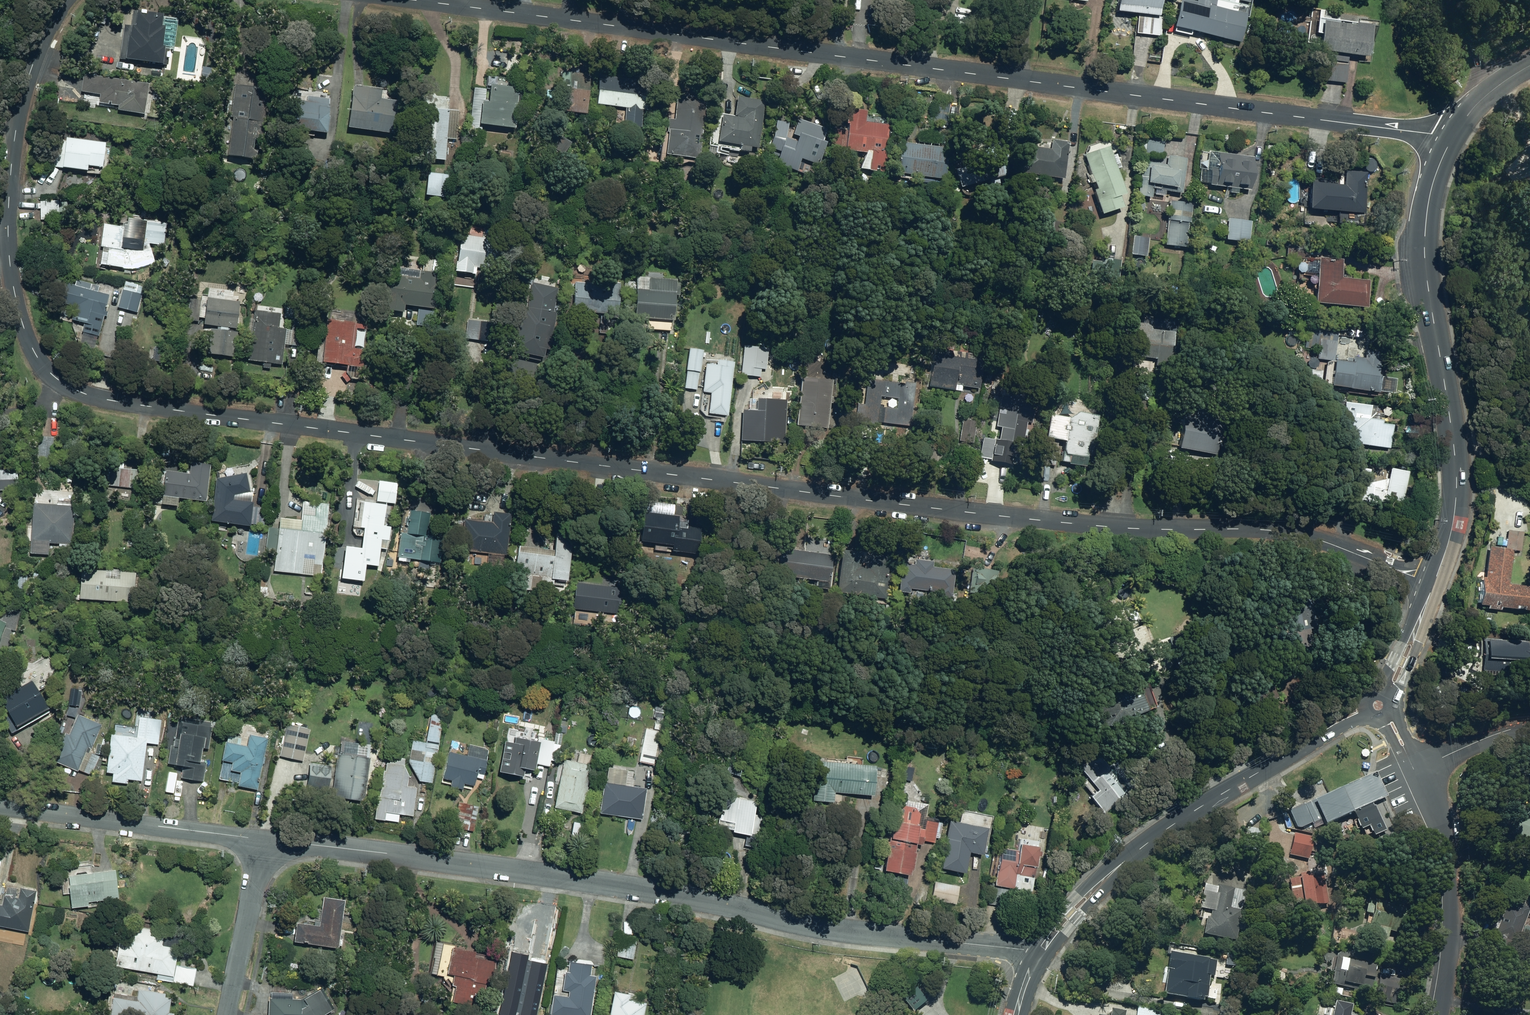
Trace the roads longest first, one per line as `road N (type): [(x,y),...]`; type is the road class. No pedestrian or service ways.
road 1 (residential): [(71,0),(43,41),(13,157),(8,226),(21,306),(42,359),(73,386),(206,421),(1033,515),(1275,532),(1435,584)]
road 2 (residential): [(1449,144),(1433,135),(421,0)]
road 3 (residential): [(1036,957),(1023,949),(826,927),(616,884),(266,839)]
road 4 (tertiary): [(1449,144),(1430,190),(1427,239),(1460,488),(1435,584)]
road 5 (tertiary): [(1367,707),(1156,837),(1087,896),(1036,957)]
road 6 (residential): [(266,839),(0,805)]
road 7 (residential): [(1412,770),(1451,877),(1455,924),(1440,1014)]
road 8 (residential): [(266,839),(227,1014)]
road 9 (residential): [(1529,726),(1505,728),(1412,770)]
road 10 (tertiary): [(1435,584),(1385,694)]

